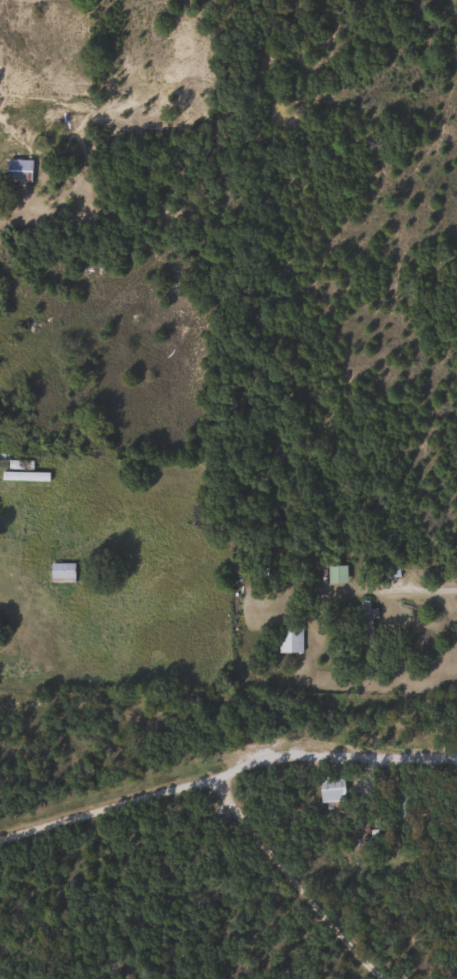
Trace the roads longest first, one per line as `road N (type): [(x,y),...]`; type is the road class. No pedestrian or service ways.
road 1 (residential): [(0,837),(265,761),(456,757)]

